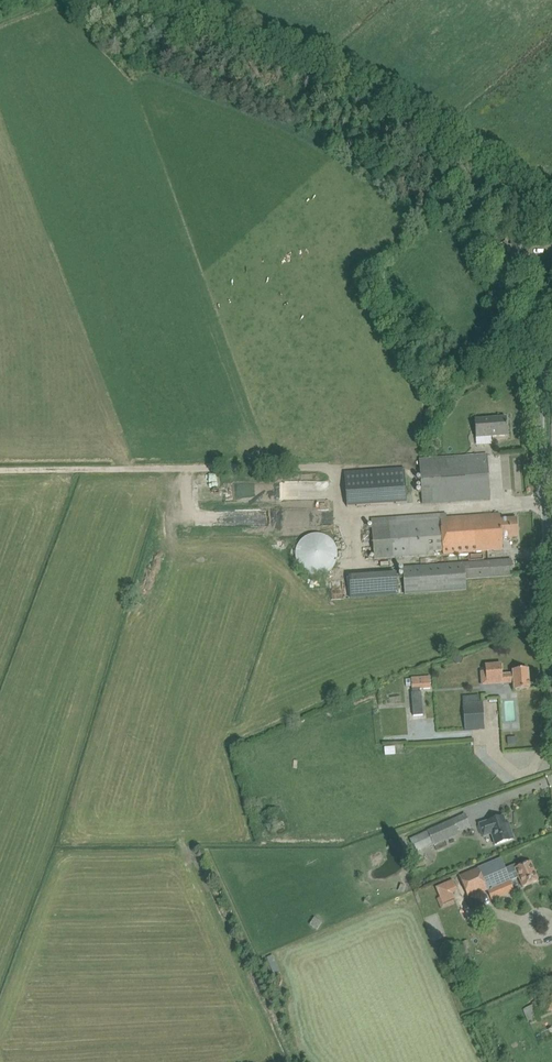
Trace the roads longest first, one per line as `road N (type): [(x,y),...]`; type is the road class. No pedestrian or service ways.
road 1 (track): [(551,197),(405,109),(165,0)]
road 2 (unclassified): [(551,662),(536,389),(551,322)]

